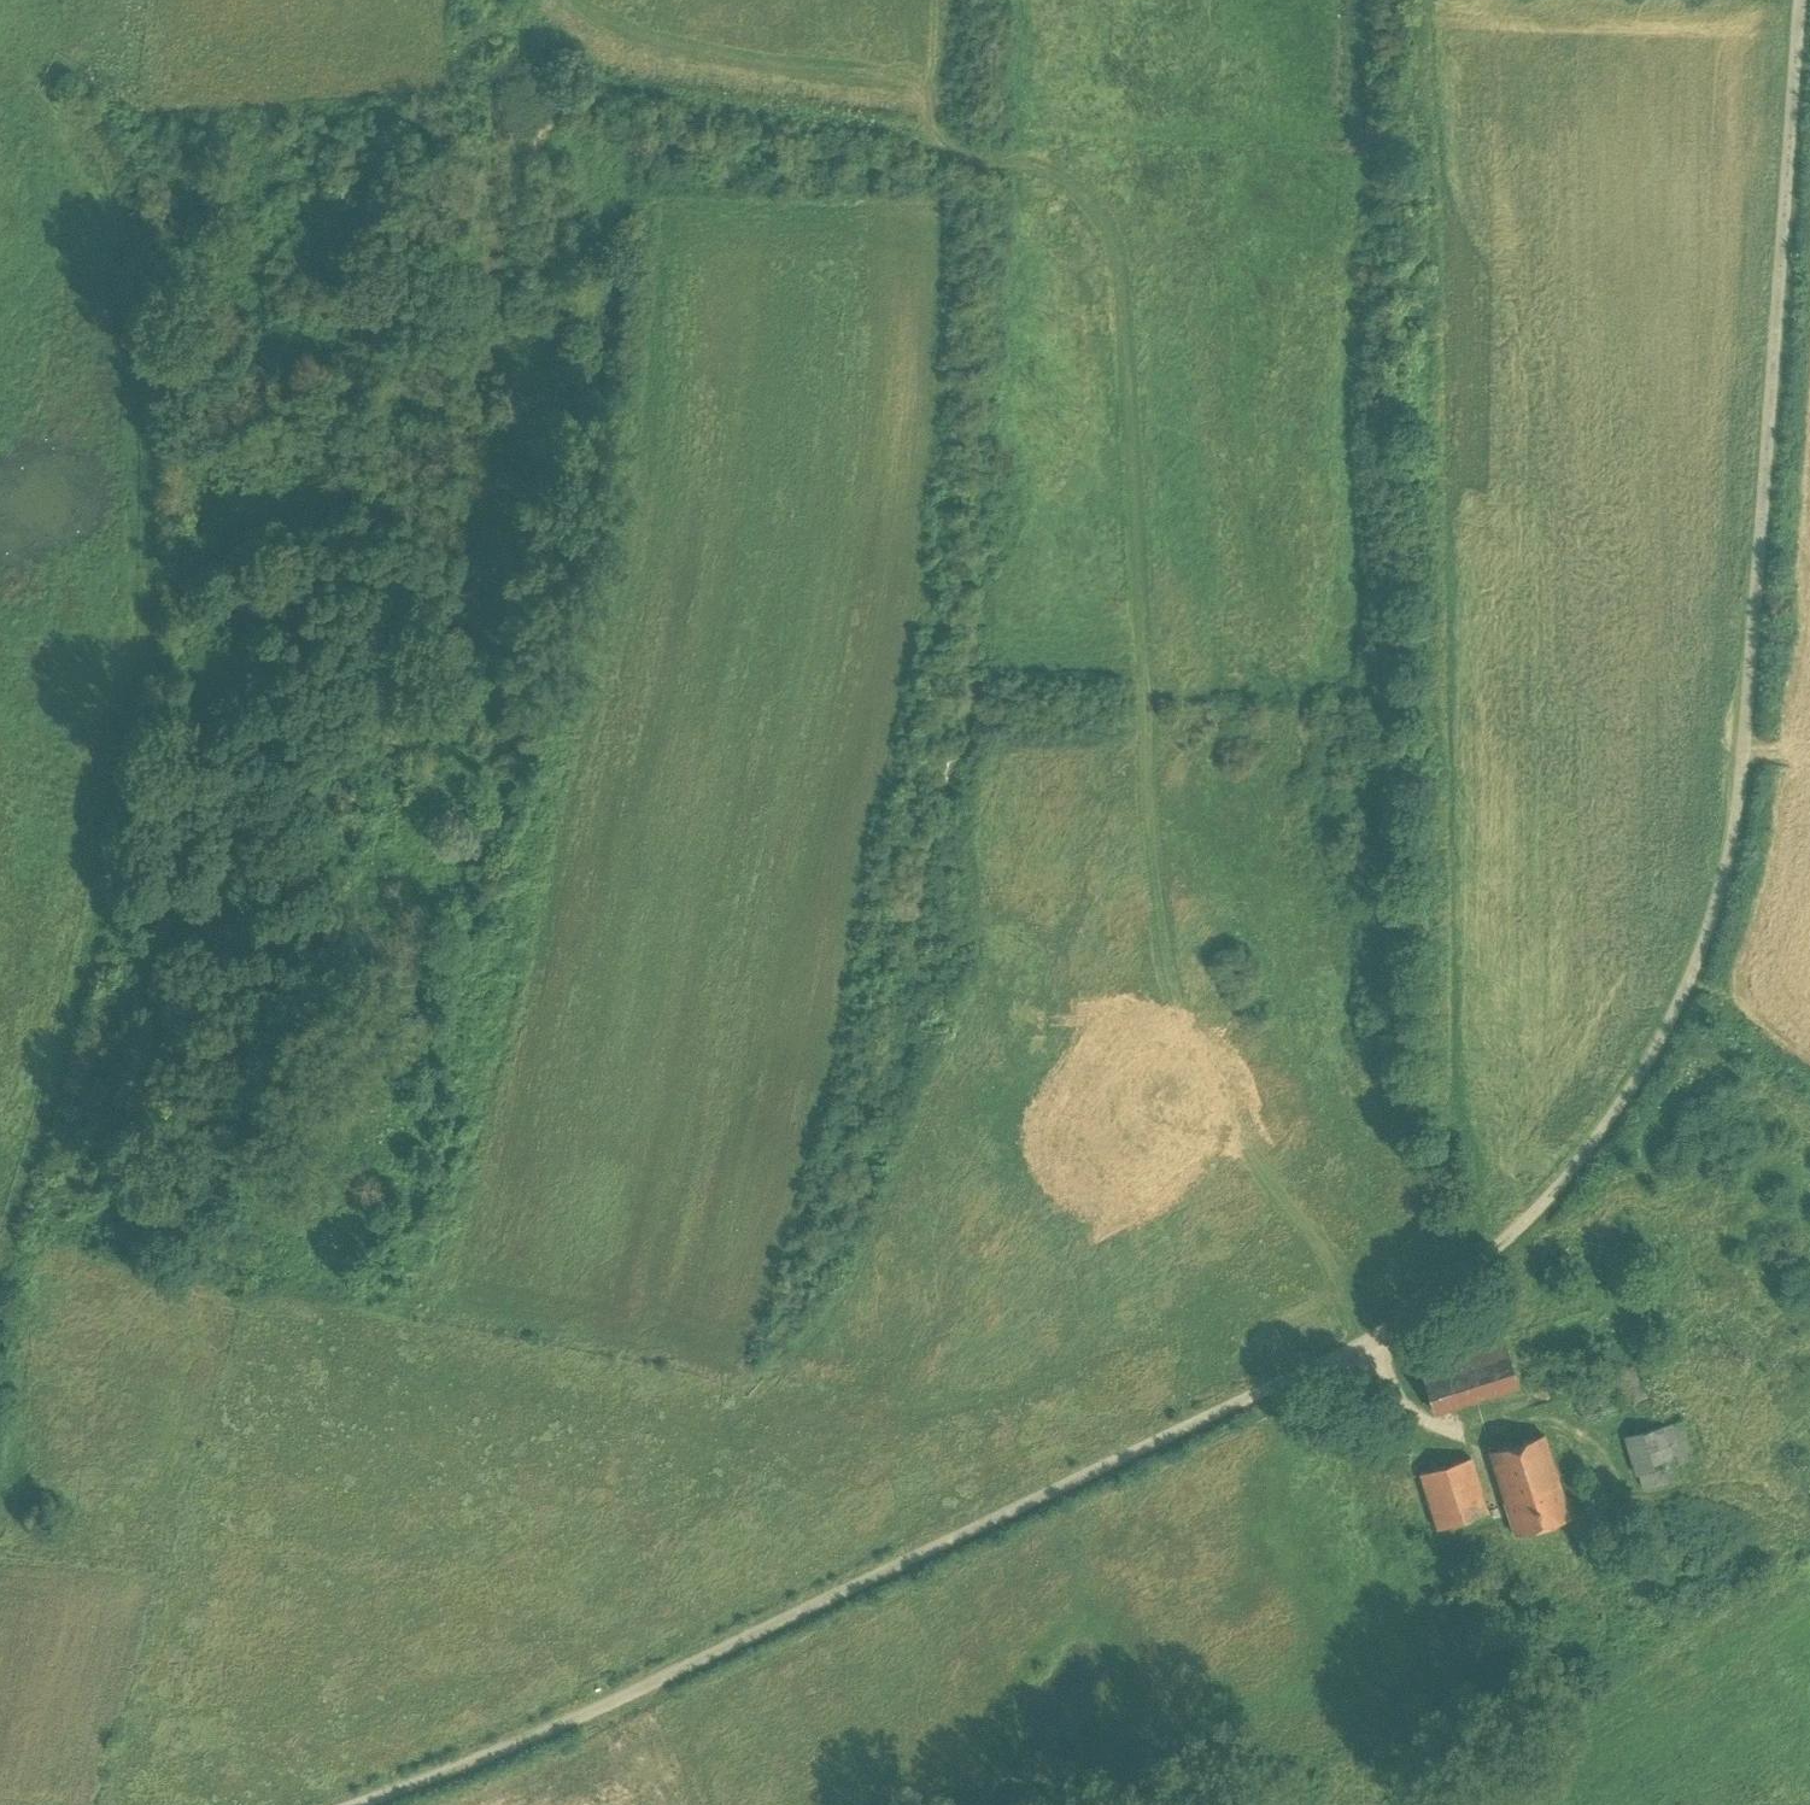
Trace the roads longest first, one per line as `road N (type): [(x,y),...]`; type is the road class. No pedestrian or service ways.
road 1 (unclassified): [(351,1804),(607,1706),(1037,1497),(1413,1327),(1482,1277),(1586,1169),(1658,1061),(1703,969),(1738,861),(1798,0)]

